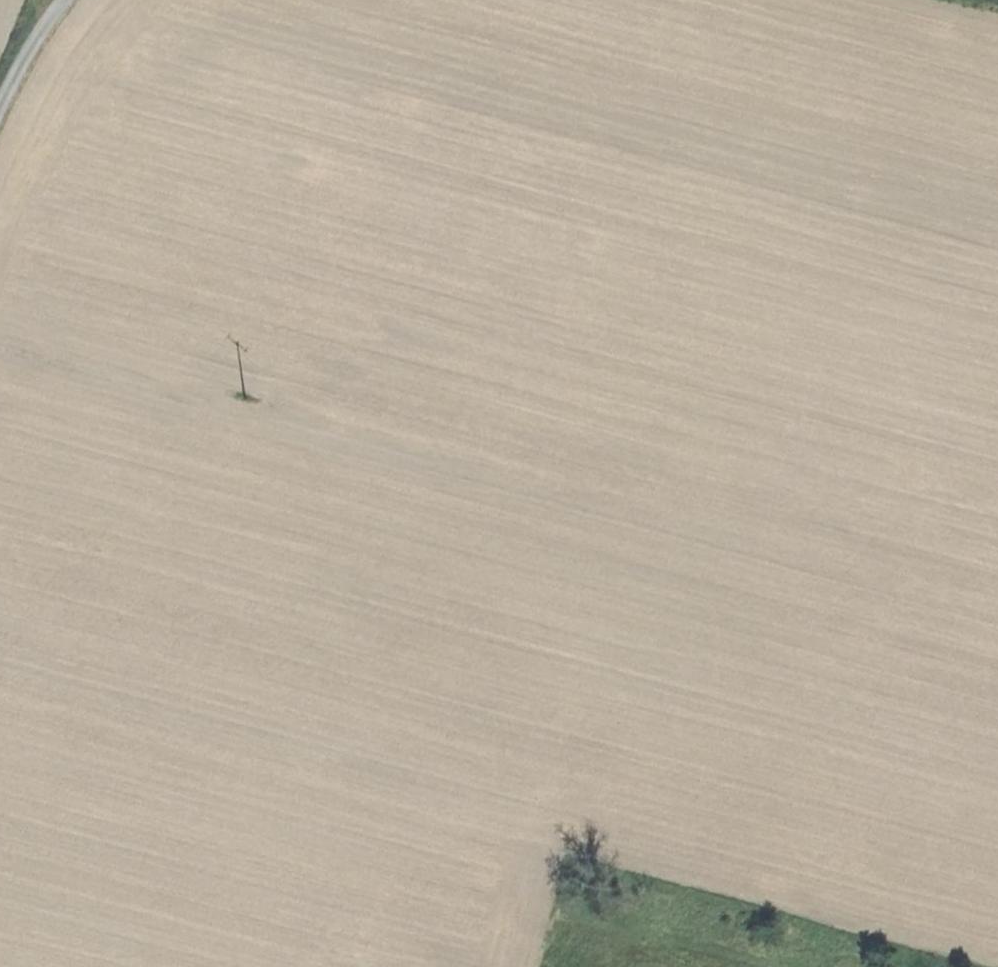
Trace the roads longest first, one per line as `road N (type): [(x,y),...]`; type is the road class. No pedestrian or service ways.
road 1 (track): [(0,107),(59,0)]

